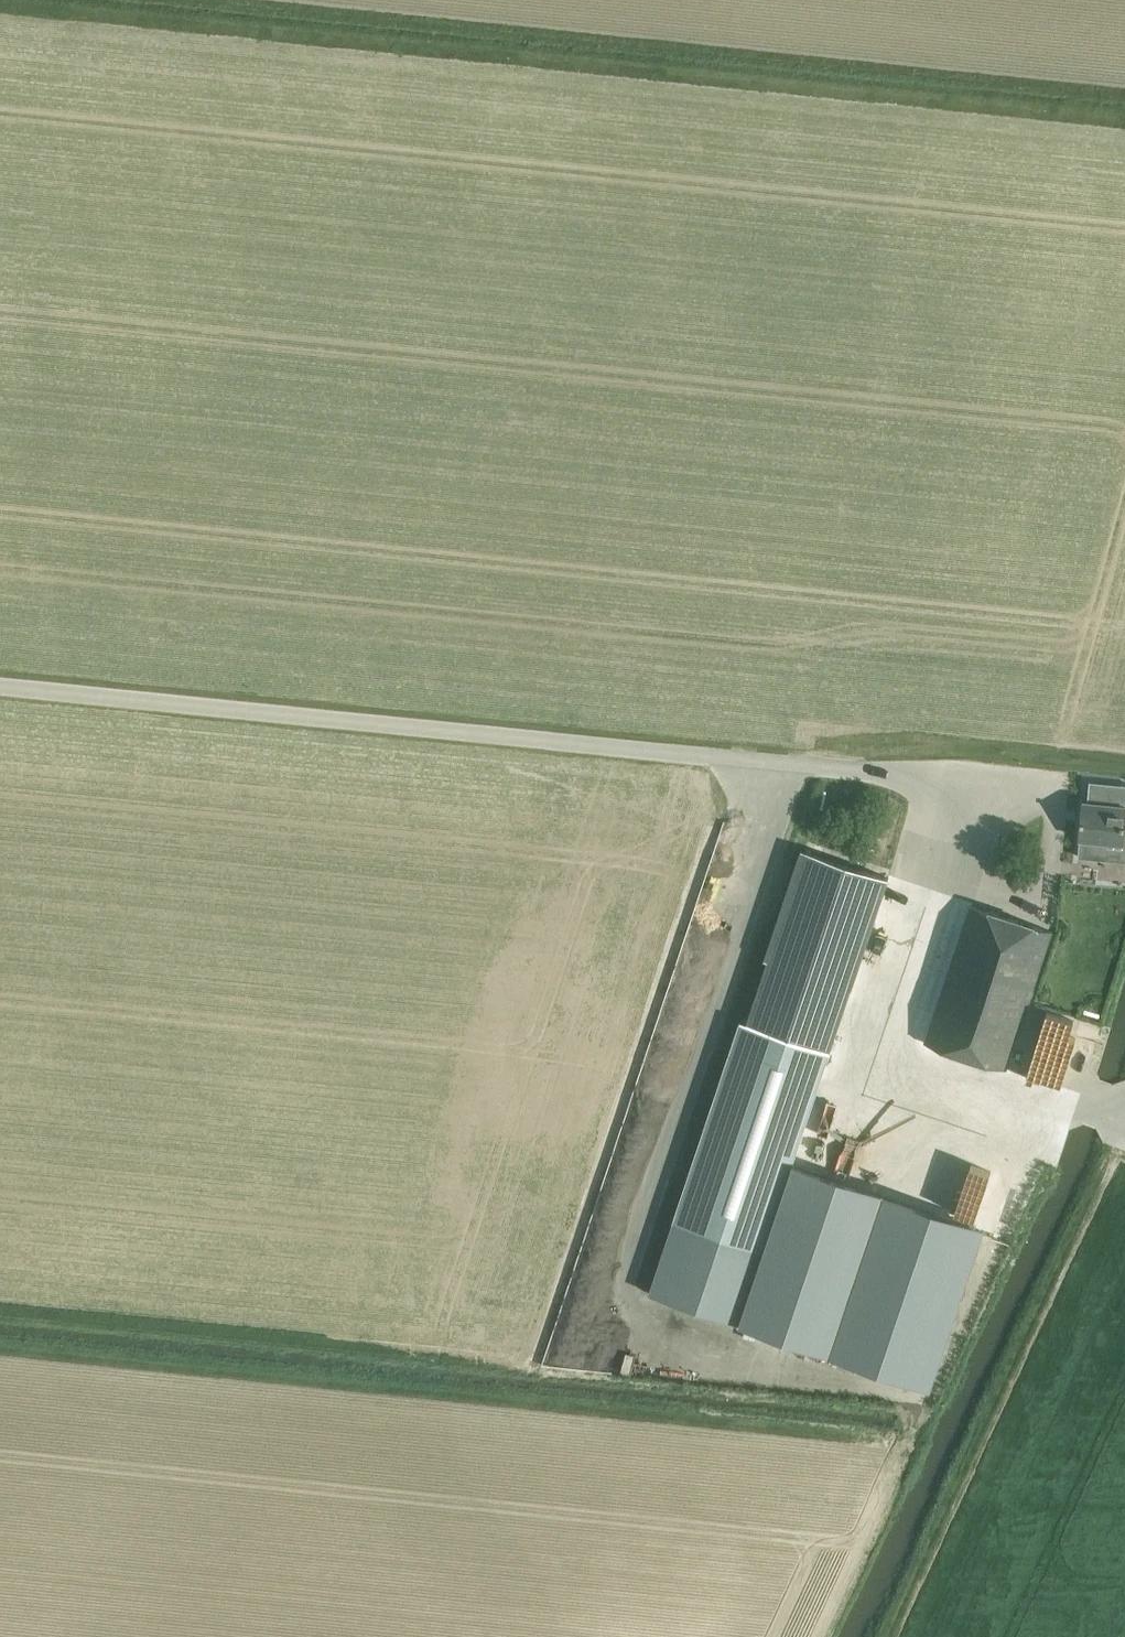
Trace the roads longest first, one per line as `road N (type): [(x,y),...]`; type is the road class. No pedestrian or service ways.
road 1 (unclassified): [(0,693),(863,781),(951,810),(1026,814),(1091,790),(1124,793)]

